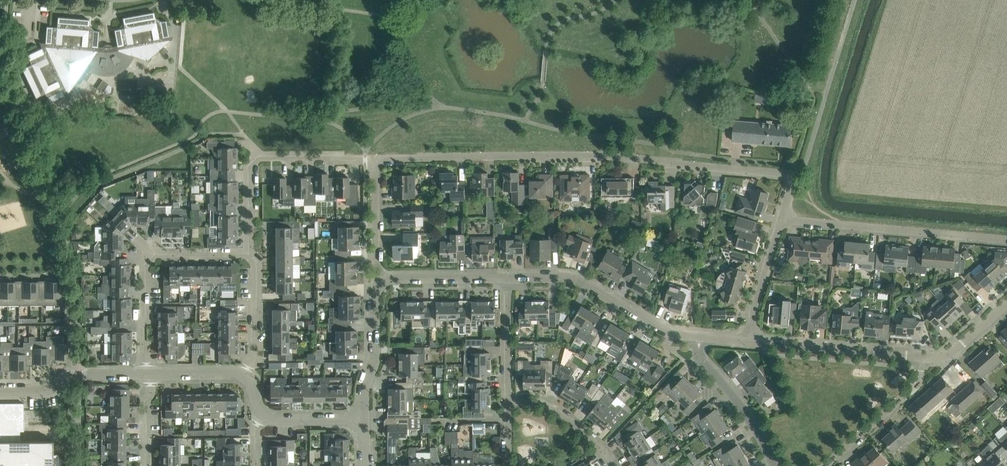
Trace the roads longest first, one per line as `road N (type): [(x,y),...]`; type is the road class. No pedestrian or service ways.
road 1 (residential): [(779,225),(793,183),(781,174),(653,162),(366,158)]
road 2 (residential): [(1006,241),(779,225)]
road 3 (residential): [(145,374),(144,264),(154,254),(249,254)]
road 4 (residential): [(733,342),(946,358)]
road 5 (residential): [(249,254),(247,167),(256,158),(366,158)]
road 6 (residential): [(507,279),(578,280),(663,330),(698,337)]
road 7 (residential): [(824,465),(946,358)]
road 8 (residential): [(774,465),(697,351),(698,337)]
road 9 (residential): [(145,374),(74,376),(39,390),(0,390)]
road 10 (residential): [(363,420),(362,393),(376,358),(375,278)]
road 11 (residential): [(375,278),(507,279)]
road 12 (residential): [(733,342),(779,225)]
road 13 (residential): [(507,404),(507,279)]
road 14 (residential): [(244,375),(254,350),(249,254)]
road 15 (residential): [(603,465),(558,416),(507,404)]

